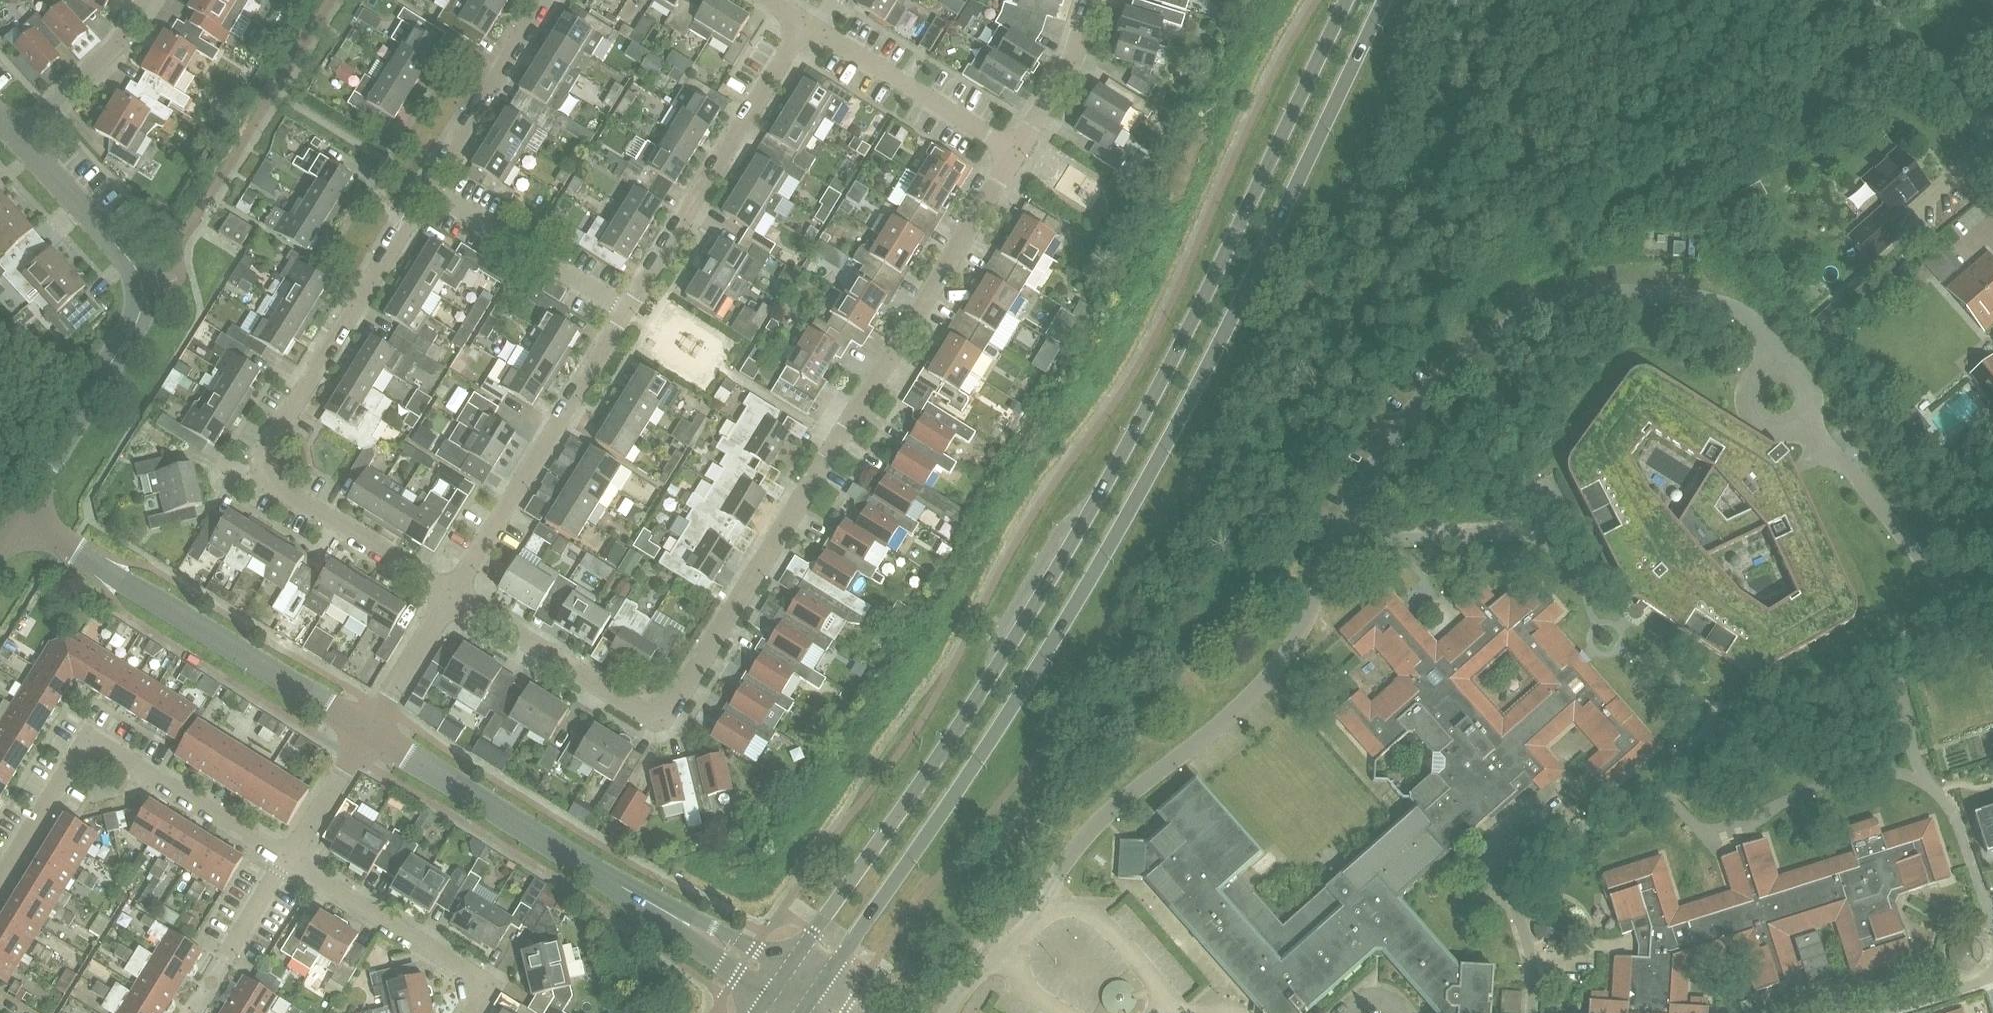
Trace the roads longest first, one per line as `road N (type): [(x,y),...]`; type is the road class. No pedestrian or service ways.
road 1 (secondary): [(814,1004),(1054,642),(1185,416),(1386,0)]
road 2 (secondary): [(1350,0),(1150,408),(1028,618),(782,982)]
road 3 (residential): [(453,596),(651,716),(681,708),(1020,158)]
road 4 (residential): [(453,596),(273,485),(266,465),(437,193)]
road 5 (unclassified): [(782,982),(368,736)]
road 6 (residential): [(23,517),(135,327),(144,286),(22,142)]
road 7 (unclassified): [(368,736),(23,517)]
road 8 (residential): [(0,884),(77,760),(94,753),(112,753),(286,863)]
road 9 (residential): [(627,312),(805,24)]
road 10 (residential): [(453,596),(627,312)]
road 11 (residential): [(478,1012),(487,1000),(481,978),(286,863)]
road 12 (residential): [(1020,158),(820,33)]
road 13 (residential): [(627,312),(437,193)]
road 14 (residential): [(437,193),(551,0)]
road 15 (residential): [(22,142),(124,46),(152,0)]
road 16 (residential): [(1020,158),(1067,81),(1094,0)]
road 17 (residential): [(368,736),(453,596)]
road 18 (residential): [(286,863),(368,736)]

